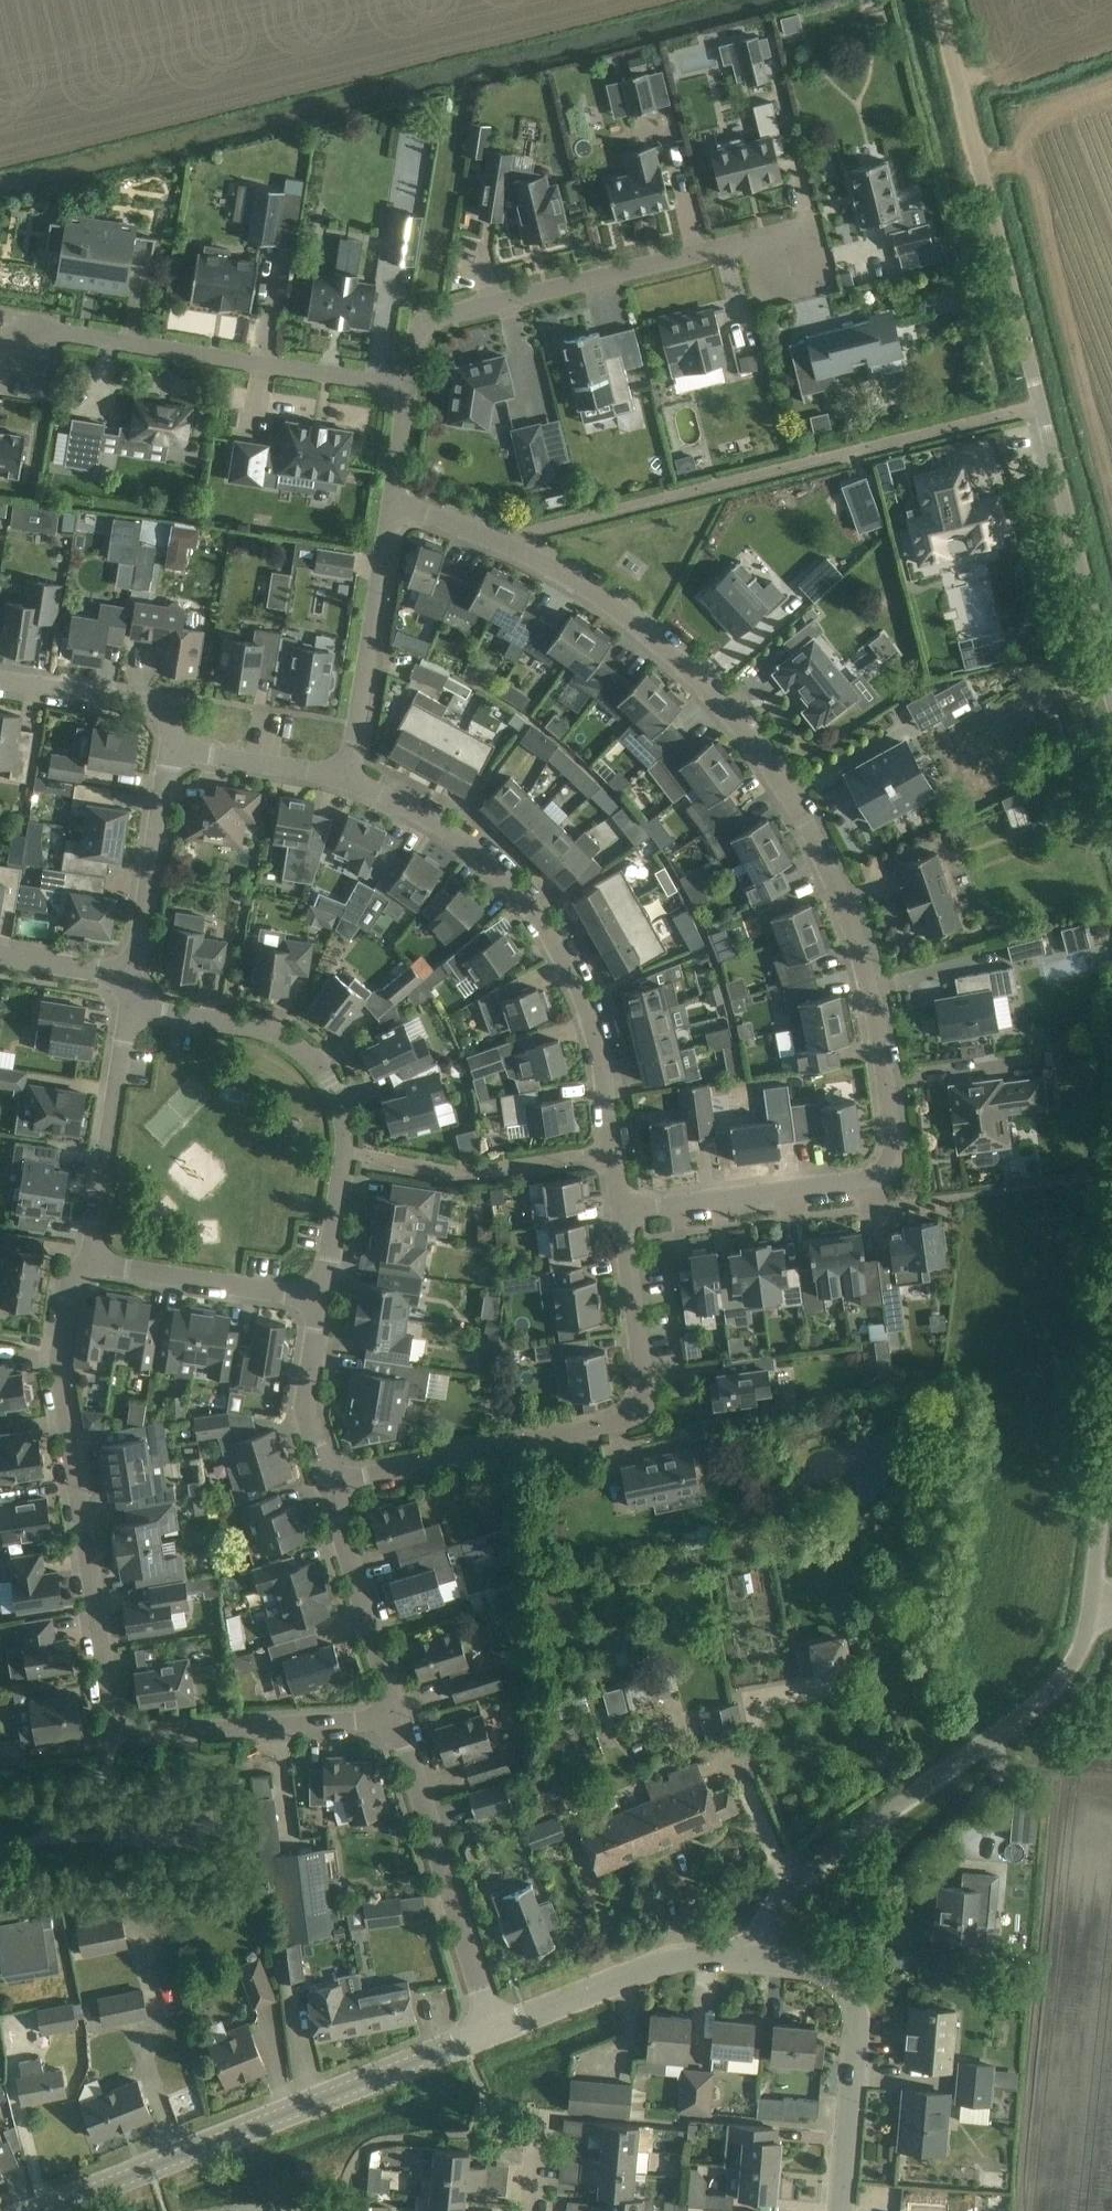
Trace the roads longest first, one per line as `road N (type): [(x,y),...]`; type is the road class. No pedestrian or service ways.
road 1 (residential): [(622,1213),(884,1170),(893,1143),(859,953),(804,821),(696,679),(618,612),(513,547),(391,508)]
road 2 (residential): [(398,1715),(150,1735),(113,1716),(61,1366),(68,1297),(92,1258)]
road 3 (unclassified): [(1111,696),(938,0)]
road 4 (residential): [(348,779),(474,852),(562,957),(591,1019),(622,1213)]
road 5 (residential): [(622,1213),(646,1392),(636,1414),(328,1484)]
road 6 (unclassified): [(757,1960),(780,1895),(795,1880),(1041,1701),(1084,1644),(1091,1603)]
road 7 (unclassified): [(45,2210),(488,2035)]
road 8 (residential): [(794,253),(749,242),(441,317),(416,338),(404,388)]
road 9 (residential): [(322,1298),(343,1155),(344,1119),(329,1083),(310,1054),(253,1025),(129,1008)]
road 10 (residential): [(5,363),(11,324),(404,388)]
road 11 (residential): [(488,2035),(398,1715)]
road 12 (unclassified): [(840,2210),(853,2005),(826,1970),(757,1960)]
road 13 (unclassified): [(488,2035),(666,1961),(757,1960)]
road 14 (residential): [(391,508),(348,779)]
road 15 (residential): [(92,1258),(129,1008)]
road 16 (residential): [(398,1715),(328,1484)]
road 17 (residential): [(92,1258),(322,1298)]
road 18 (residential): [(133,976),(172,751)]
road 19 (residential): [(0,680),(178,708),(172,751)]
road 20 (residential): [(328,1484),(305,1405),(322,1298)]
road 21 (unclassified): [(1091,1603),(1111,1424)]
road 22 (residential): [(172,751),(348,779)]
road 23 (residential): [(0,956),(133,976)]

